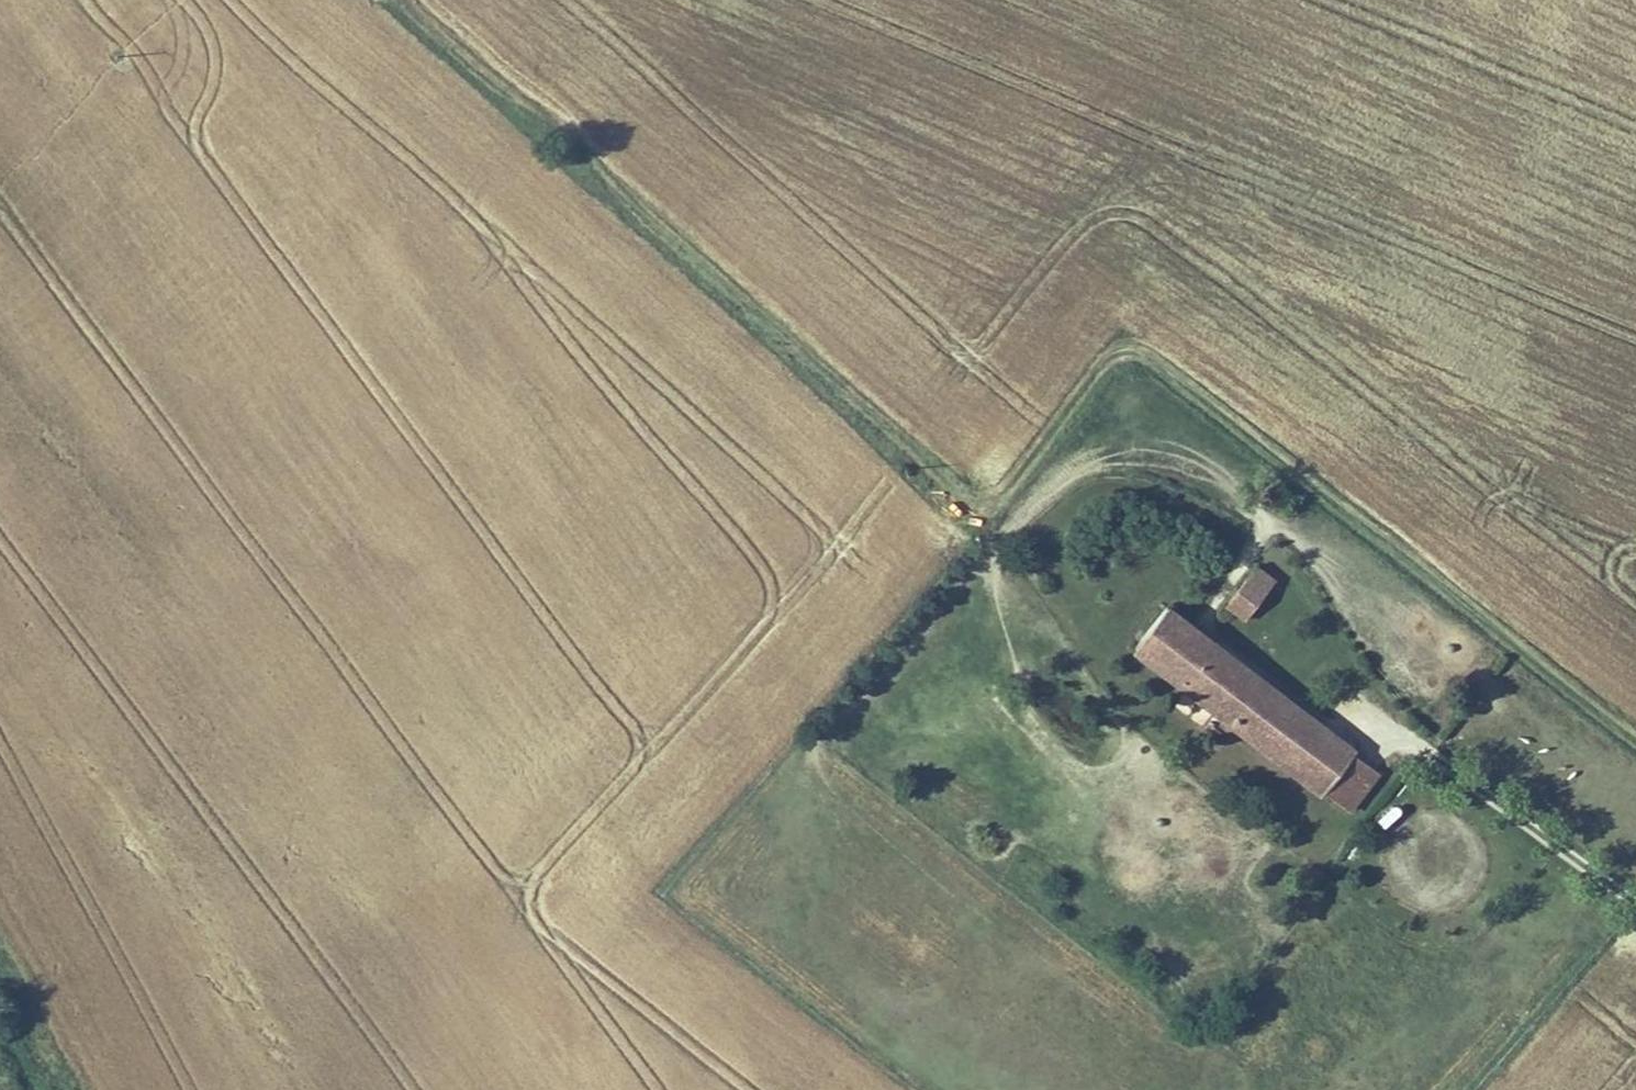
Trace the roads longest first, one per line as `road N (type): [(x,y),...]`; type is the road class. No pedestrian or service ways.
road 1 (track): [(1426,746),(1635,900)]

